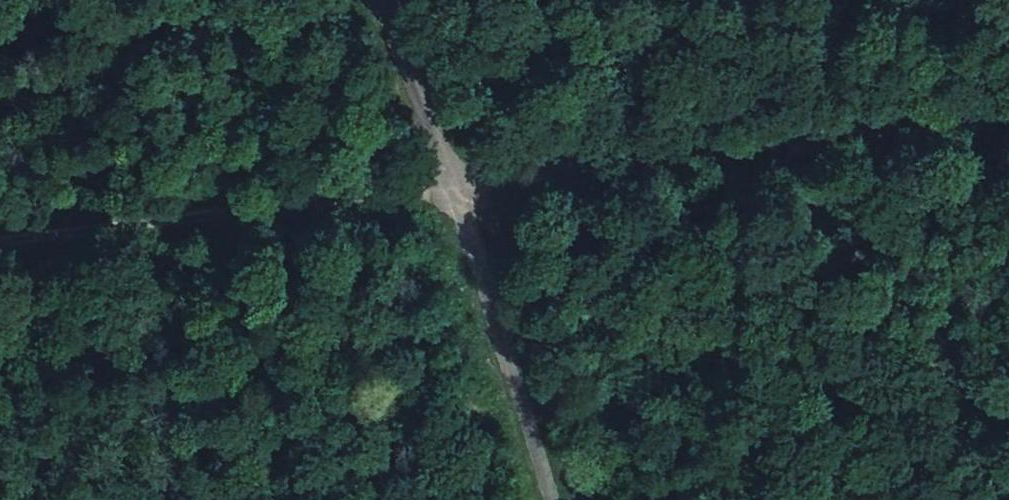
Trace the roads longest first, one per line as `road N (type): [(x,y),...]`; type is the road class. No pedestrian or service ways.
road 1 (track): [(1008,133),(458,192)]
road 2 (track): [(458,192),(0,249)]
road 3 (track): [(458,192),(557,499)]
road 4 (track): [(379,0),(458,192)]

